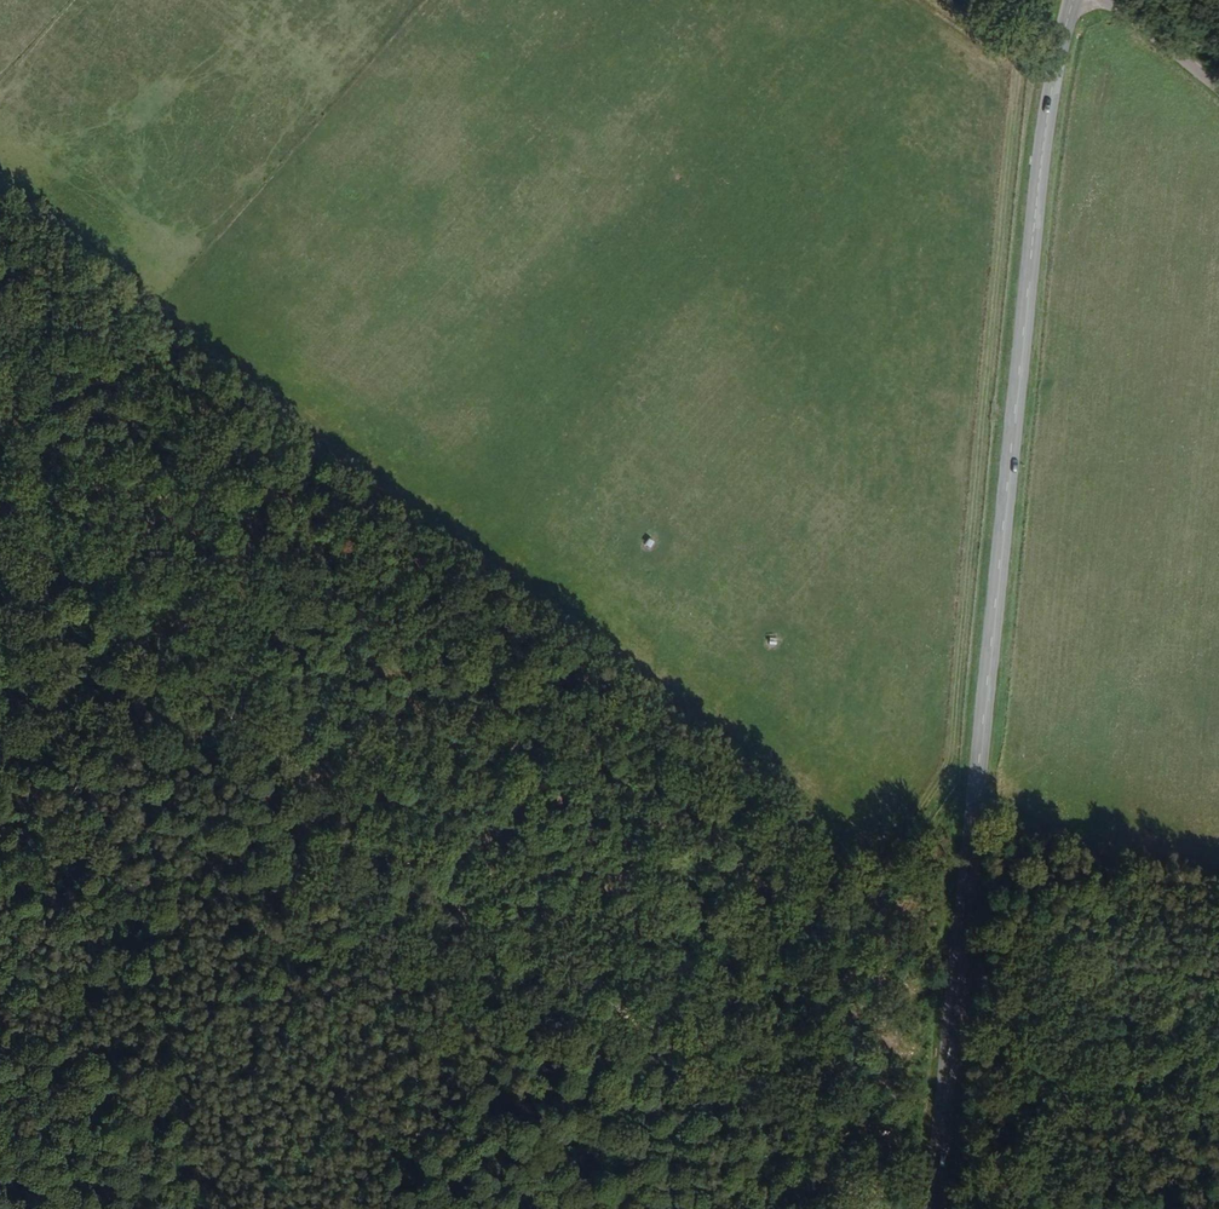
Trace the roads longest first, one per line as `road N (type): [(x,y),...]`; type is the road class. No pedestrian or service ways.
road 1 (secondary): [(923,1208),(1036,133),(1066,0)]
road 2 (unclassified): [(1218,88),(1105,0)]

